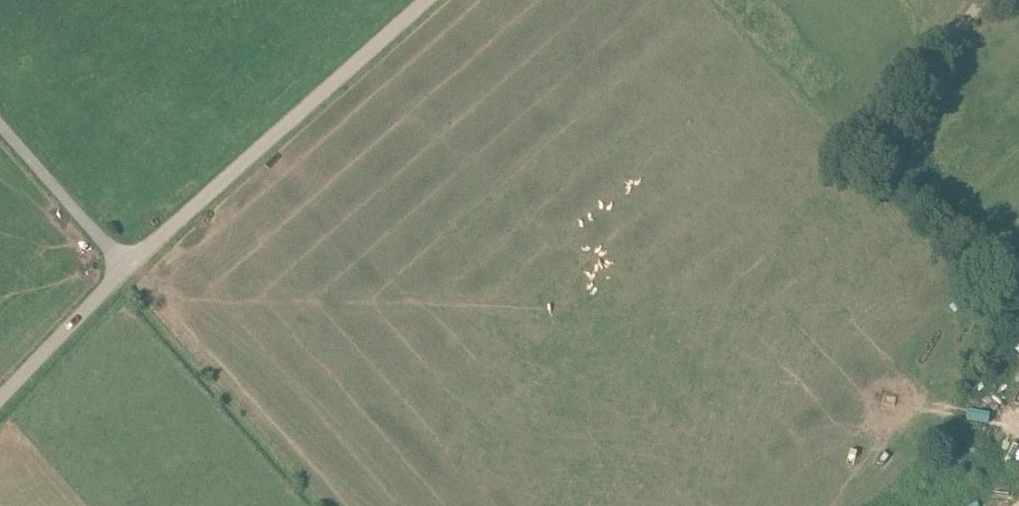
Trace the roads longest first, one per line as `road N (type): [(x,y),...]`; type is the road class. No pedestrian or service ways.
road 1 (track): [(122,269),(426,0)]
road 2 (track): [(122,269),(328,505)]
road 3 (track): [(0,128),(122,269)]
road 4 (track): [(122,269),(0,399)]

